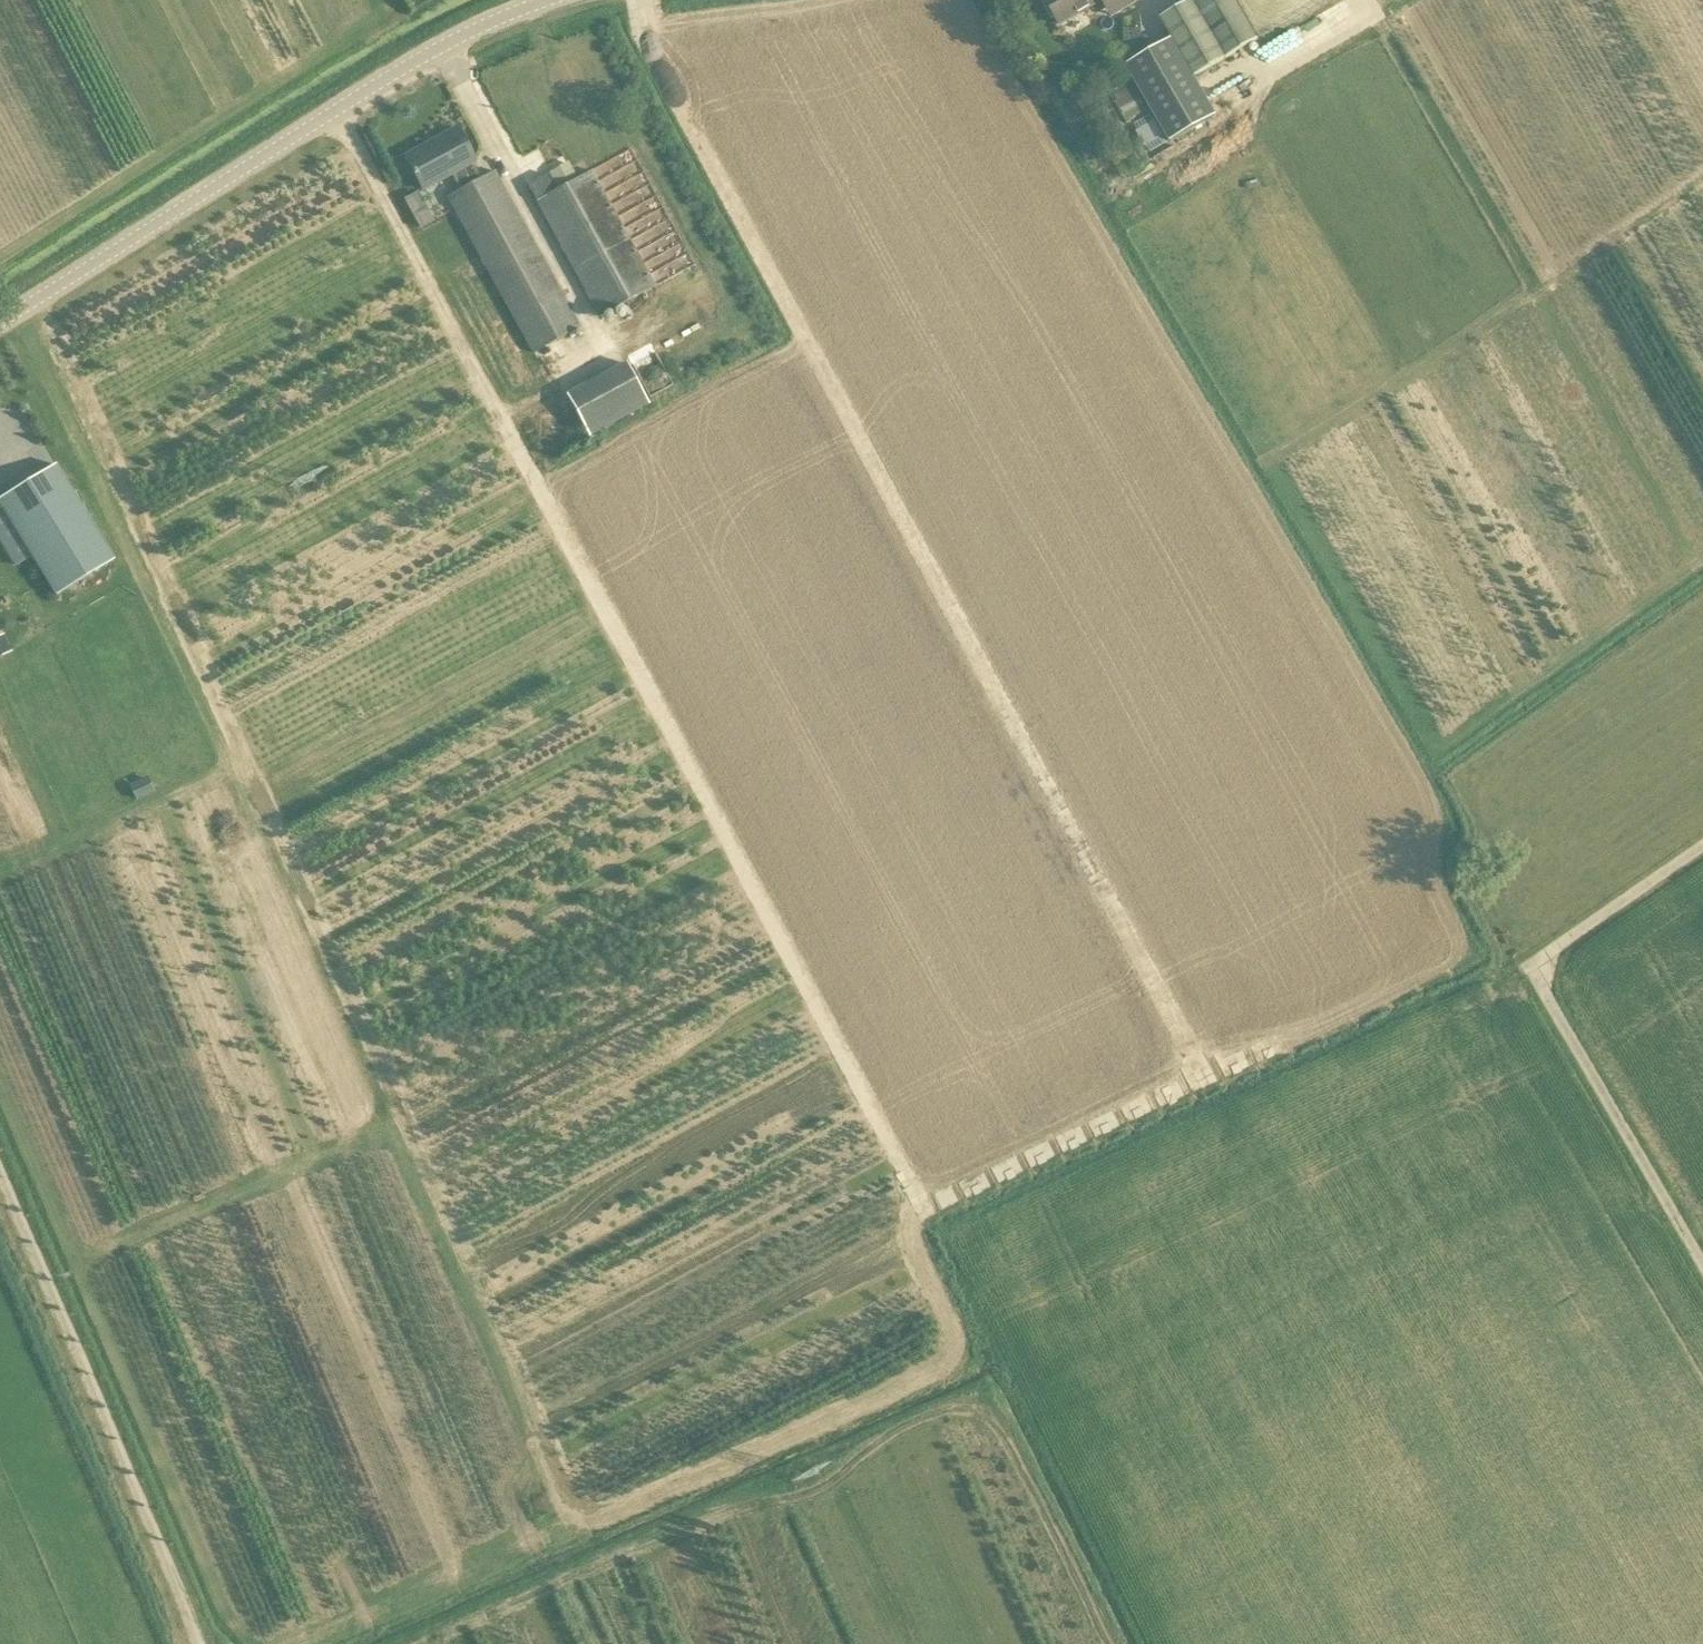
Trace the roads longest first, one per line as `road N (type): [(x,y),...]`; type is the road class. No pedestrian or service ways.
road 1 (unclassified): [(0,323),(439,46),(551,0)]
road 2 (unclassified): [(0,1175),(198,1643)]

